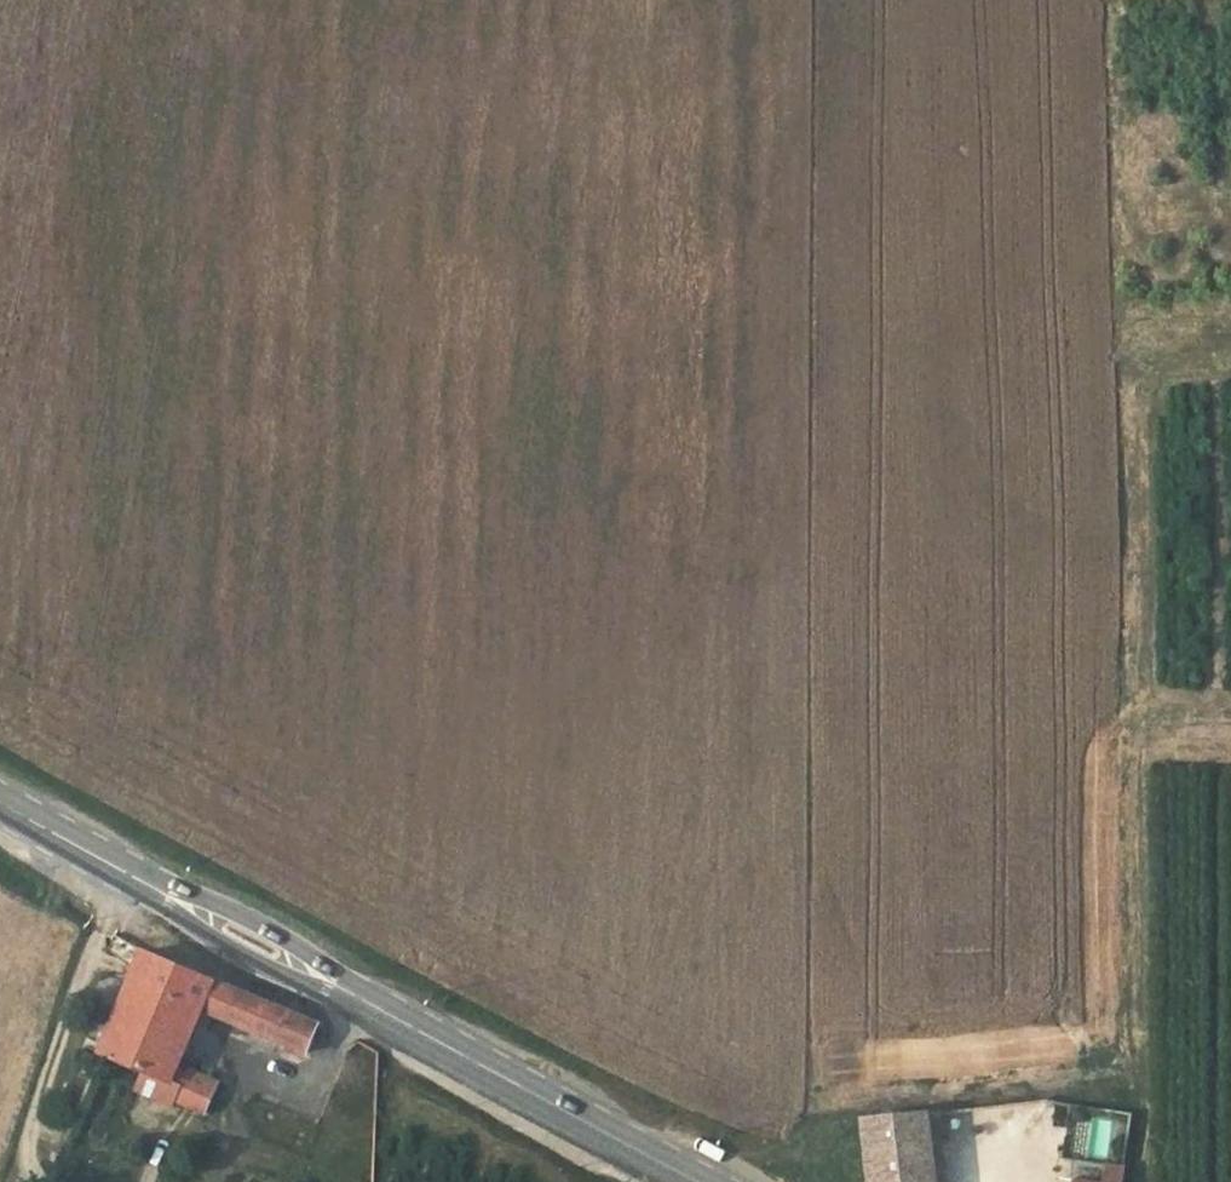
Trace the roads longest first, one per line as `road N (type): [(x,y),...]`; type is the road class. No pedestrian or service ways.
road 1 (tertiary): [(338,987),(701,1181)]
road 2 (tertiary): [(338,987),(312,957),(207,900),(164,895)]
road 3 (tertiary): [(164,895),(193,927),(300,982),(338,987)]
road 4 (tertiary): [(0,801),(164,895)]

